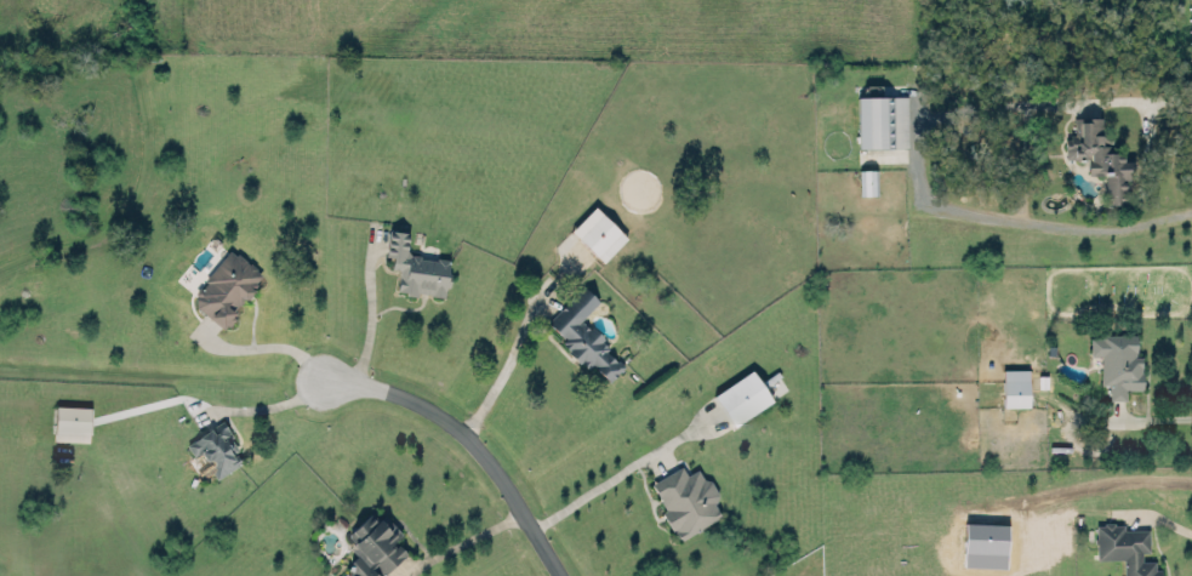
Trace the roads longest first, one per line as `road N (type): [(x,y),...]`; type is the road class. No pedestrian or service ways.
road 1 (residential): [(320,382),(394,395),(443,421),(503,487),(554,575)]

